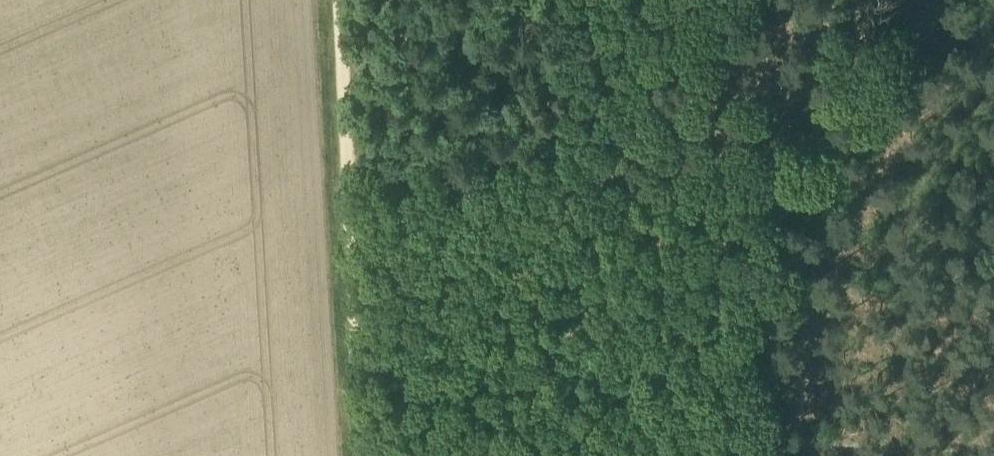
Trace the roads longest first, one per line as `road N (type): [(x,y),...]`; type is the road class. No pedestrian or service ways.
road 1 (track): [(343,0),(366,455)]

